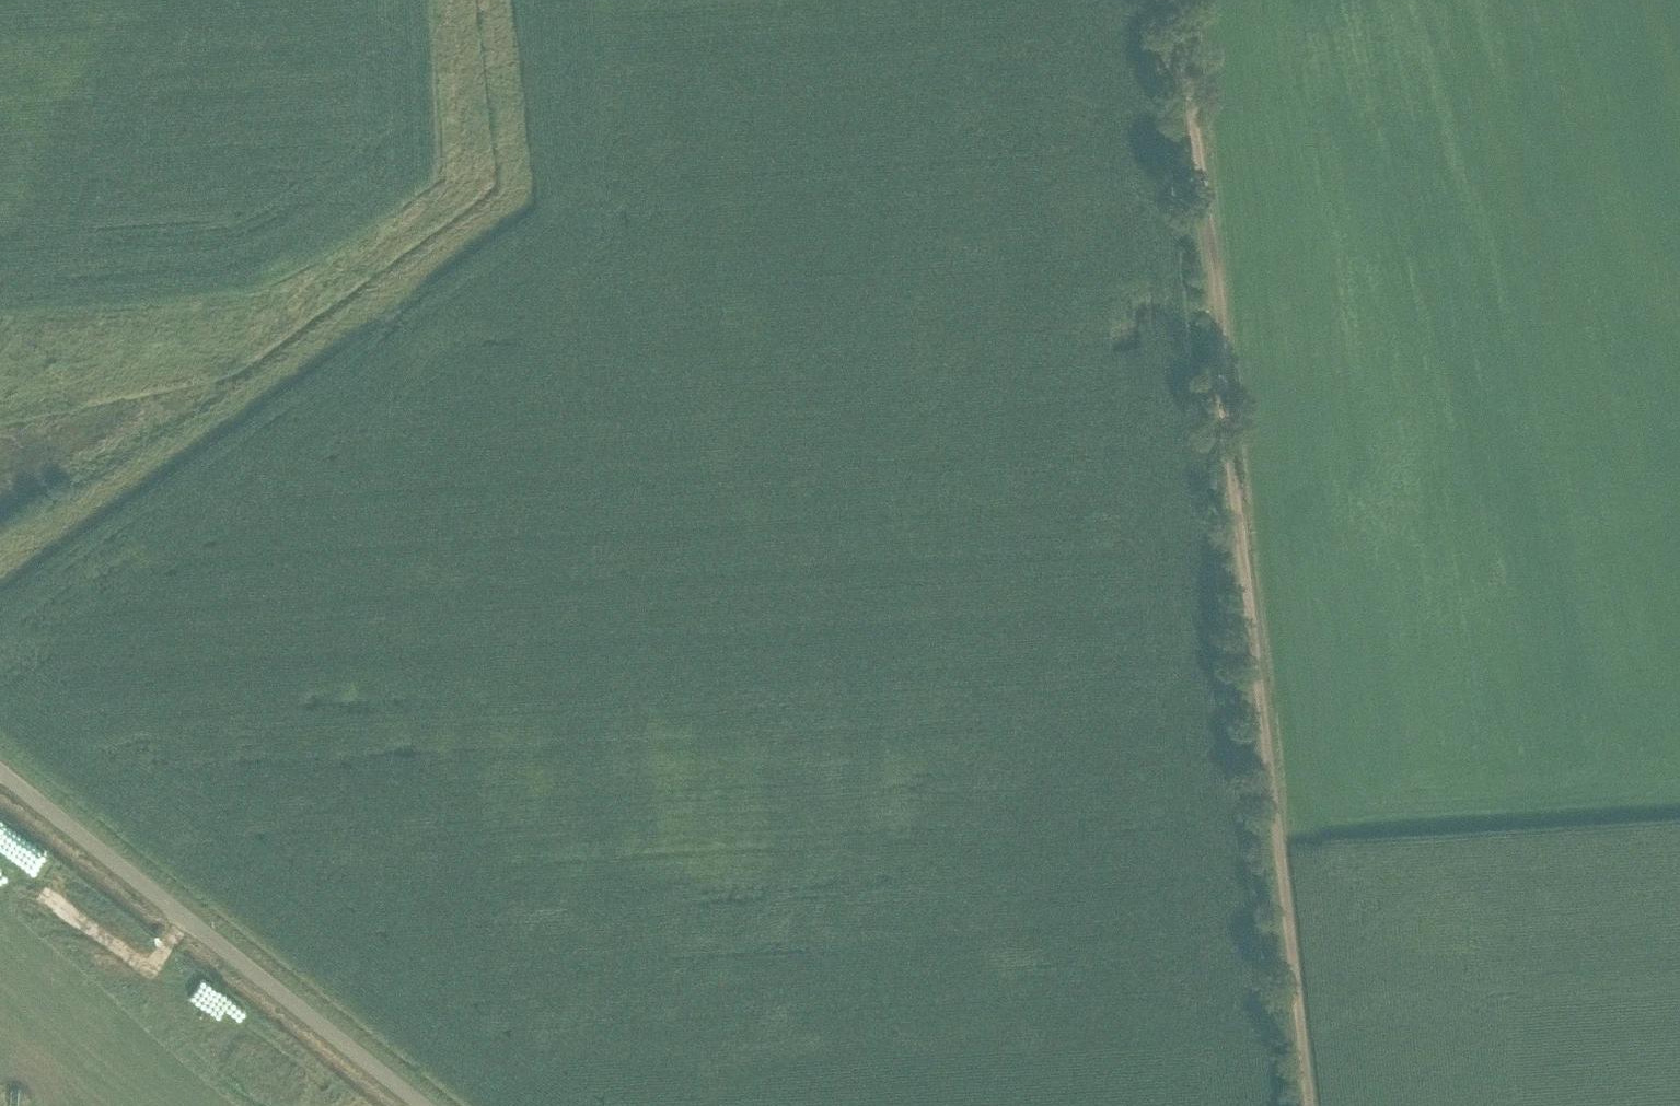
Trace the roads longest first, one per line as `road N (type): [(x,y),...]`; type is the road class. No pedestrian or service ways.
road 1 (track): [(1306,1105),(1174,0)]
road 2 (unclassified): [(421,1105),(0,773)]

